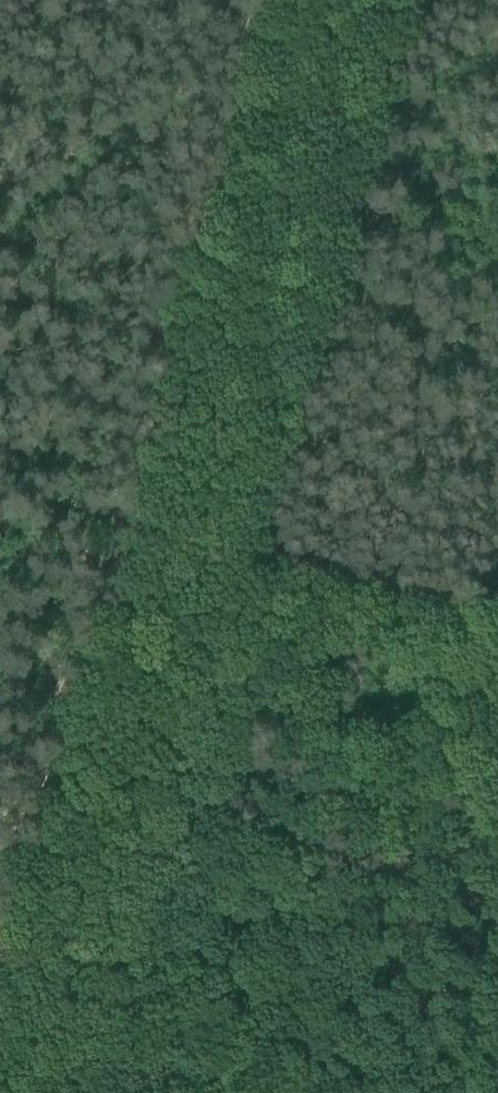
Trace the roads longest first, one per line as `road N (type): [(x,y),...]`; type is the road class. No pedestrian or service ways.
road 1 (track): [(497,611),(240,563),(234,550)]

